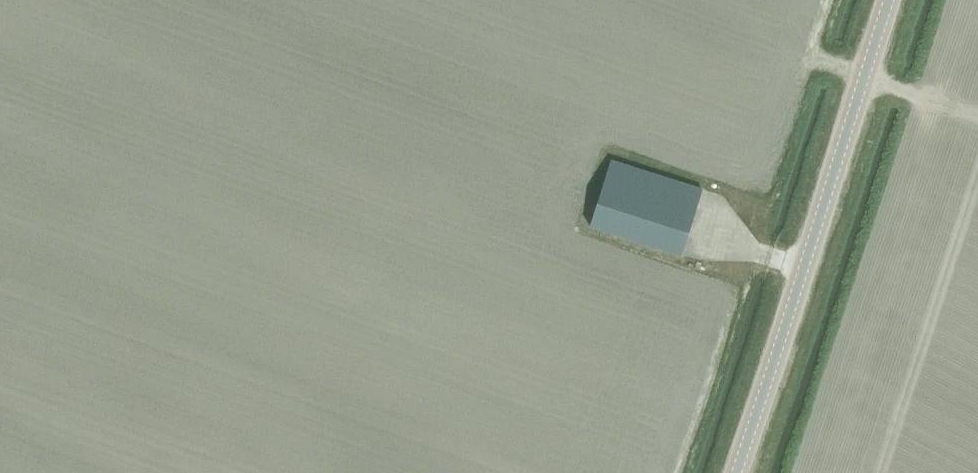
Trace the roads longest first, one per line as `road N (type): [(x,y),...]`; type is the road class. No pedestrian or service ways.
road 1 (unclassified): [(737,472),(890,0)]

